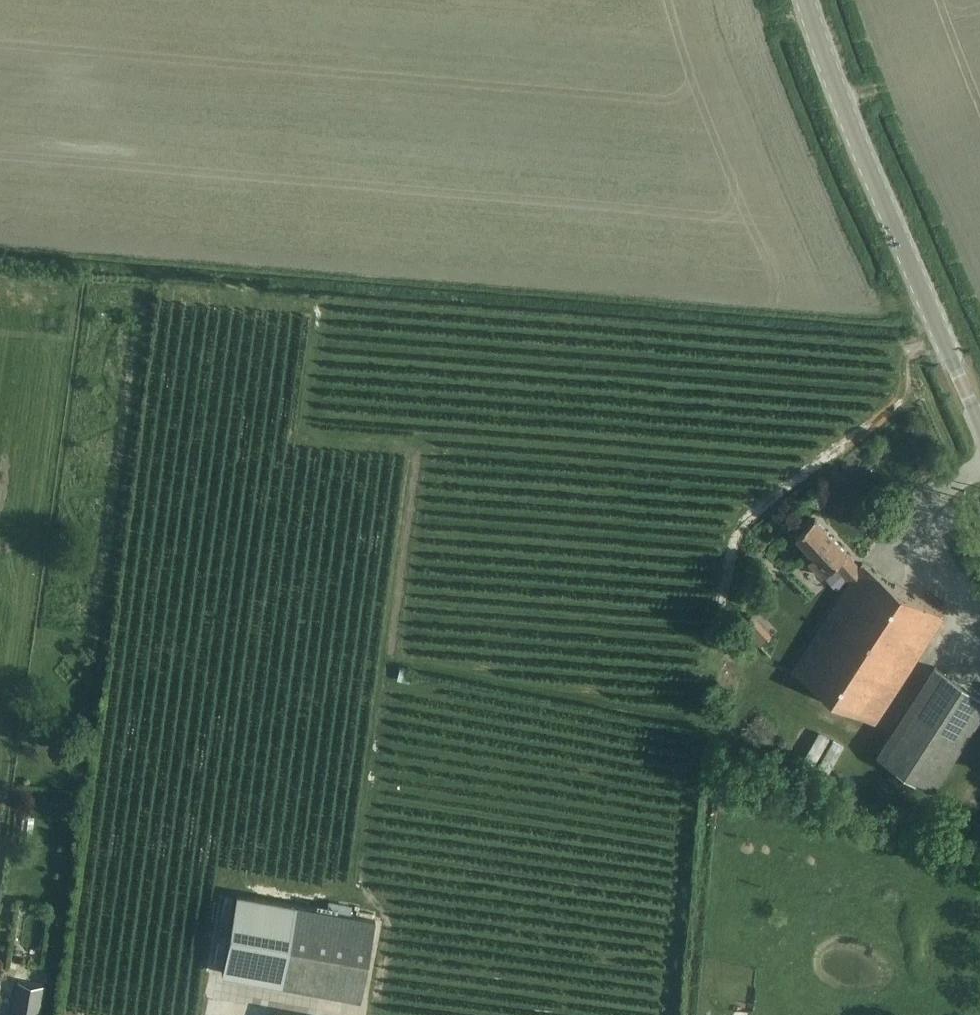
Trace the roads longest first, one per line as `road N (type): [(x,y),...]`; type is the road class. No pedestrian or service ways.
road 1 (tertiary): [(979,422),(846,122),(804,0)]

